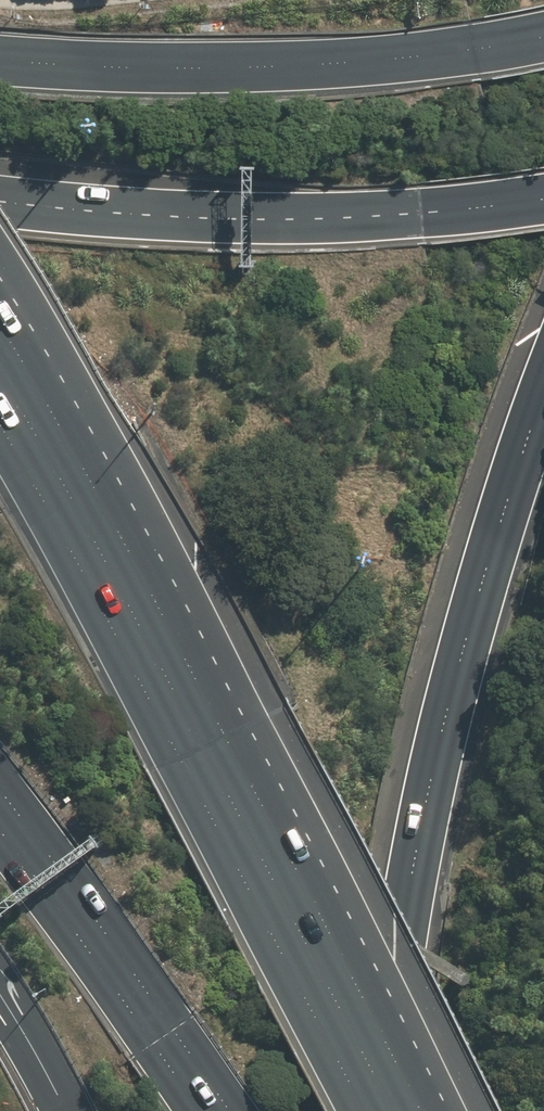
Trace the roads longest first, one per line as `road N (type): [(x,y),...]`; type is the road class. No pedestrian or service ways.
road 1 (motorway): [(12,439),(363,1110)]
road 2 (motorway): [(393,1110),(412,859),(472,620),(543,397)]
road 3 (motorway): [(0,58),(163,71),(279,70),(385,65),(543,36)]
road 4 (motorway): [(543,198),(295,219),(119,217),(0,201)]
road 5 (motorway): [(228,1110),(0,789)]
road 6 (motorway): [(65,1110),(0,1001)]

